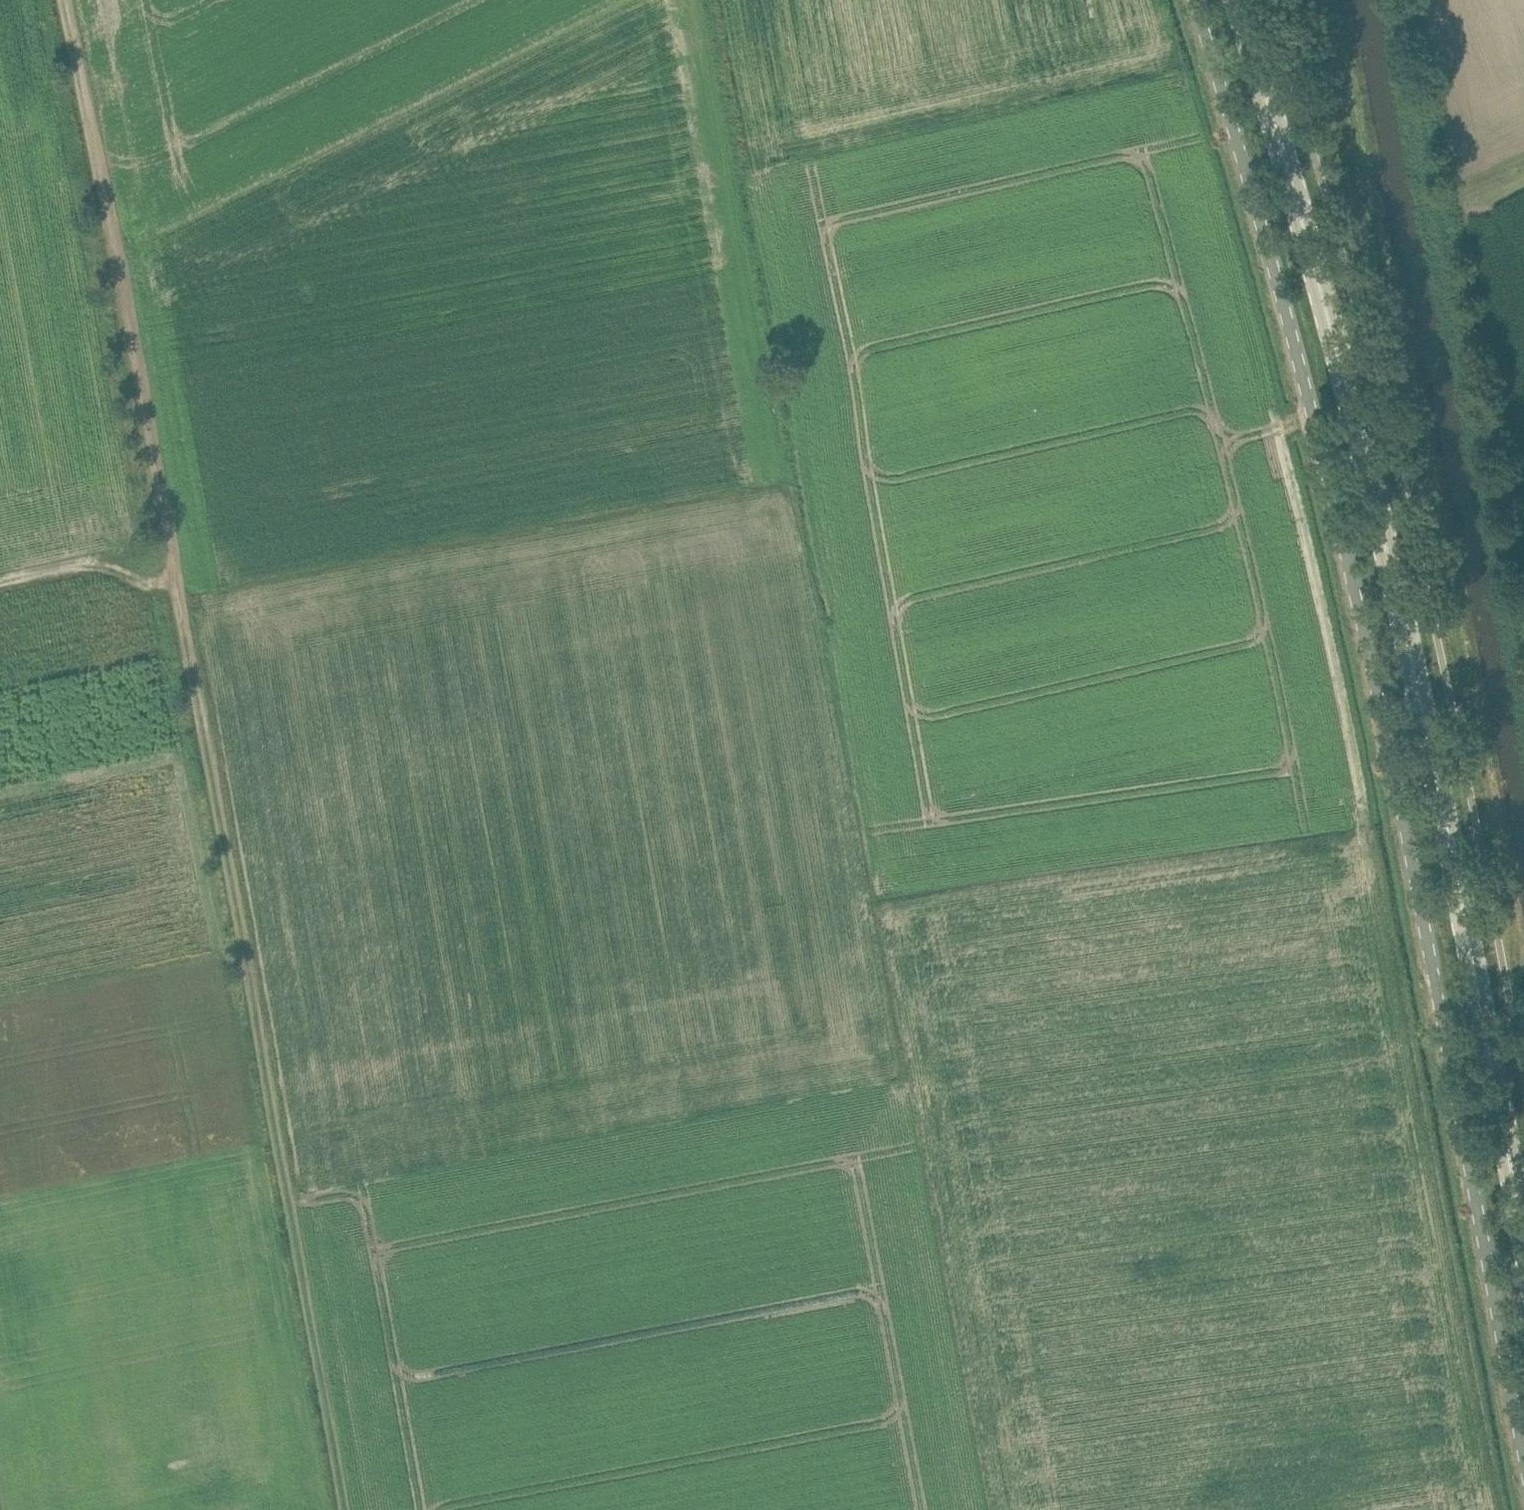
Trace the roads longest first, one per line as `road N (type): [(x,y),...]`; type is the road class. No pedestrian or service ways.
road 1 (track): [(340,1509),(60,0)]
road 2 (unclassified): [(1523,1431),(1429,913),(1319,424),(1198,0)]
road 3 (primary): [(1523,1240),(1434,765),(1327,305),(1238,0)]

